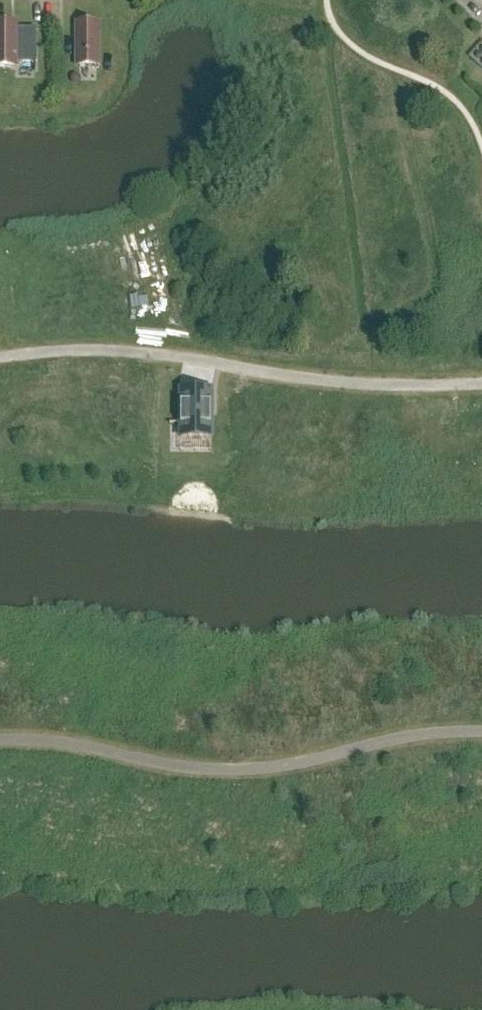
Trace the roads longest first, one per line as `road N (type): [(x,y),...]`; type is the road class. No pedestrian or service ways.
road 1 (residential): [(481,732),(420,735),(239,770),(0,740)]
road 2 (residential): [(481,384),(373,385),(92,350),(0,358)]

